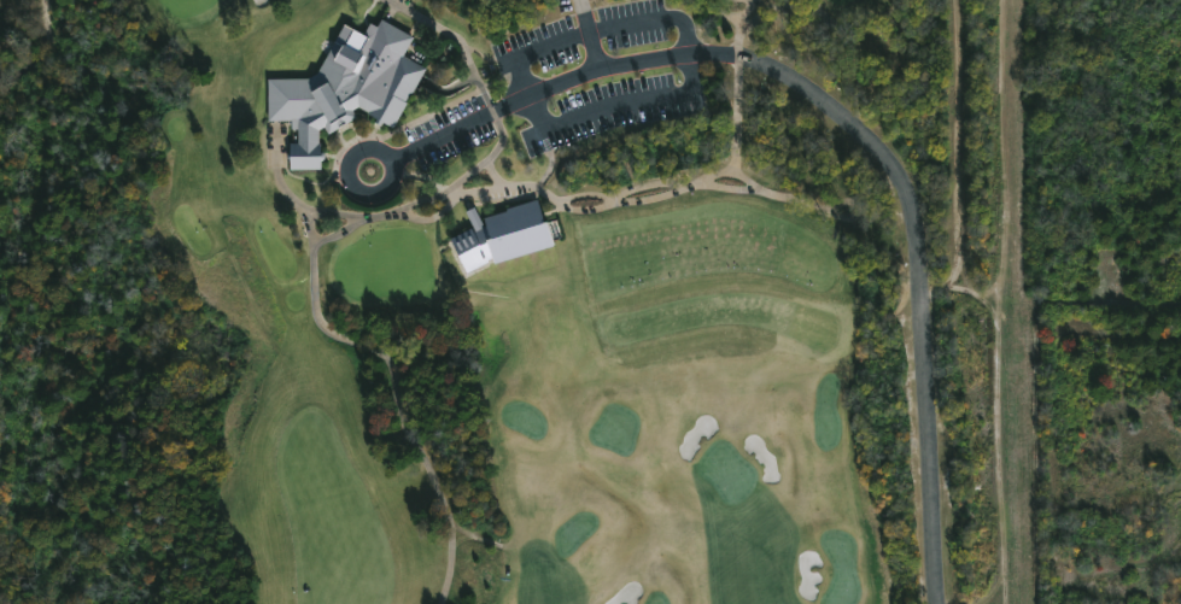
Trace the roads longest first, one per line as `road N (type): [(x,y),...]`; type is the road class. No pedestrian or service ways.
road 1 (residential): [(1180,339),(1088,333),(1063,342),(1054,432),(1060,603)]

